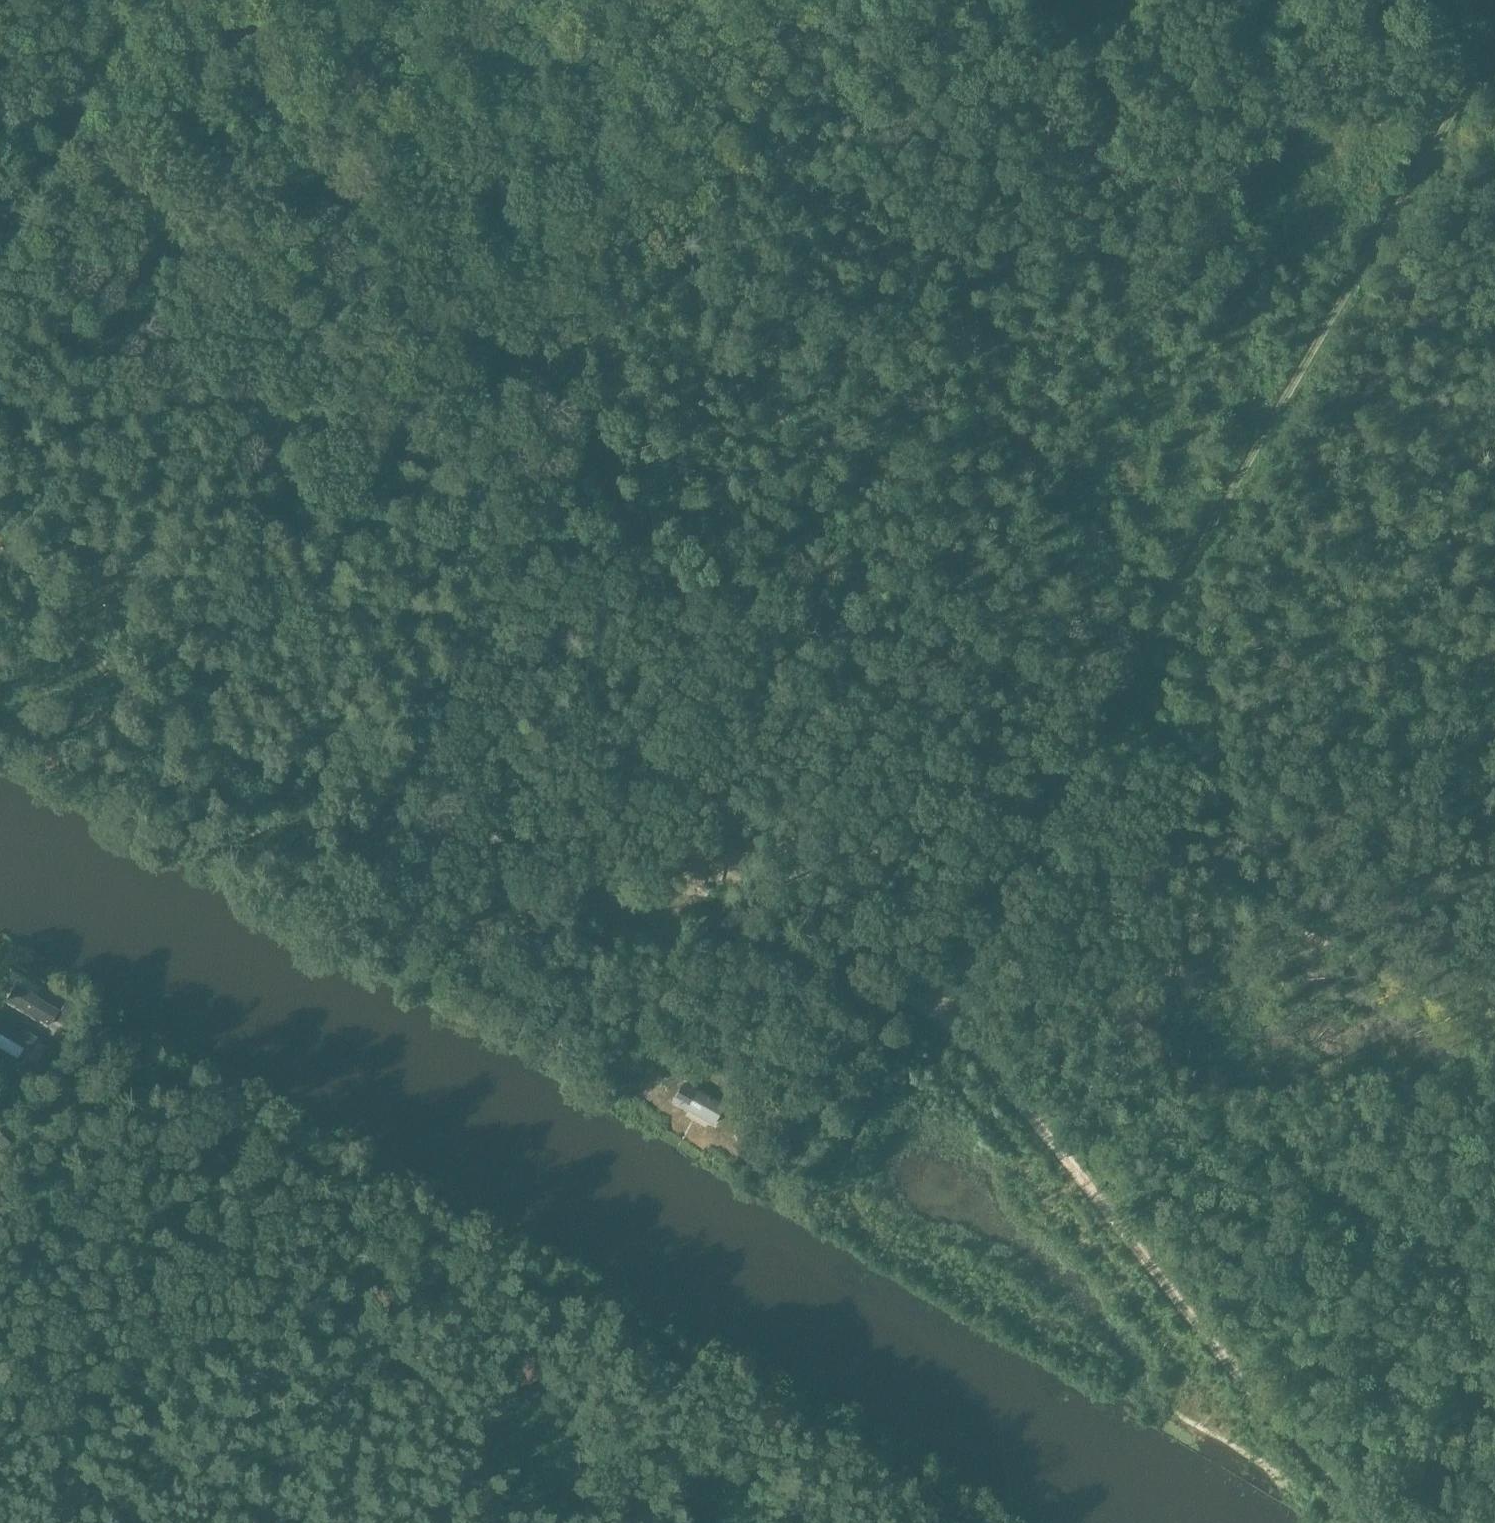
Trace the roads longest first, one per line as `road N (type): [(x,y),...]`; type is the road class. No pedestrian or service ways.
road 1 (track): [(1494,30),(971,947),(927,1002)]
road 2 (track): [(0,553),(287,868),(342,912),(409,933),(590,909),(670,910),(760,938),(877,993),(927,1002)]
road 3 (track): [(927,1002),(1308,1456),(1402,1522)]
road 4 (track): [(877,993),(796,1098),(762,1117),(729,1119)]

